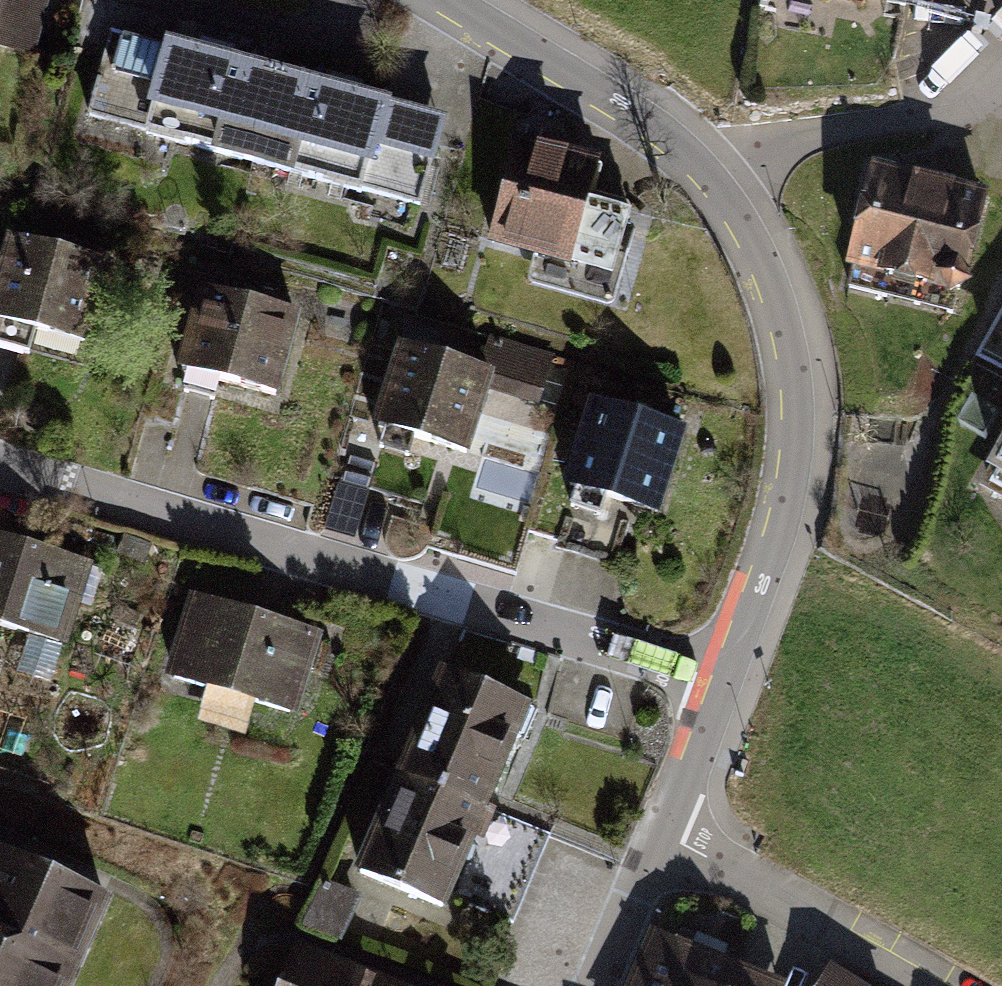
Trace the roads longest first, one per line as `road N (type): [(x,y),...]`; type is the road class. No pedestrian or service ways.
road 1 (residential): [(726,679),(0,462)]
road 2 (residential): [(726,679),(782,528),(797,413),(775,287),(713,179)]
road 3 (residential): [(713,179),(632,110),(454,0)]
road 4 (residential): [(713,179),(803,136),(963,99),(1001,64)]
road 5 (residential): [(660,835),(917,985)]
road 6 (residential): [(726,679),(660,835)]
road 7 (residential): [(660,835),(597,985)]

